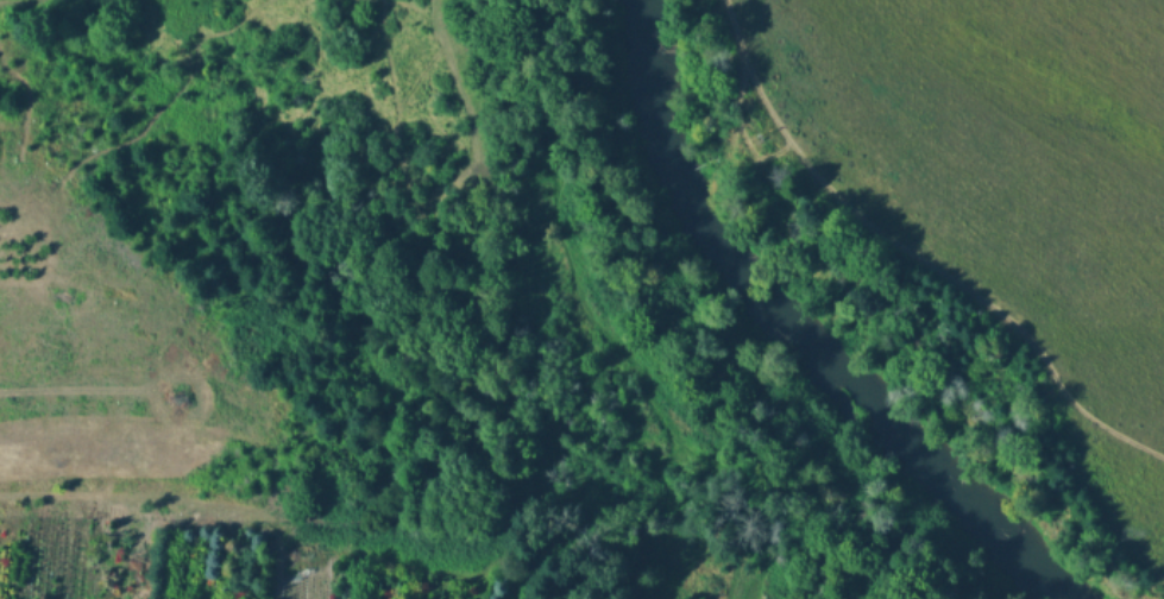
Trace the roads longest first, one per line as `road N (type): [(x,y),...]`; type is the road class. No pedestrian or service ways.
road 1 (track): [(0,279),(54,279),(133,376),(207,428),(265,440),(279,525),(273,598)]

